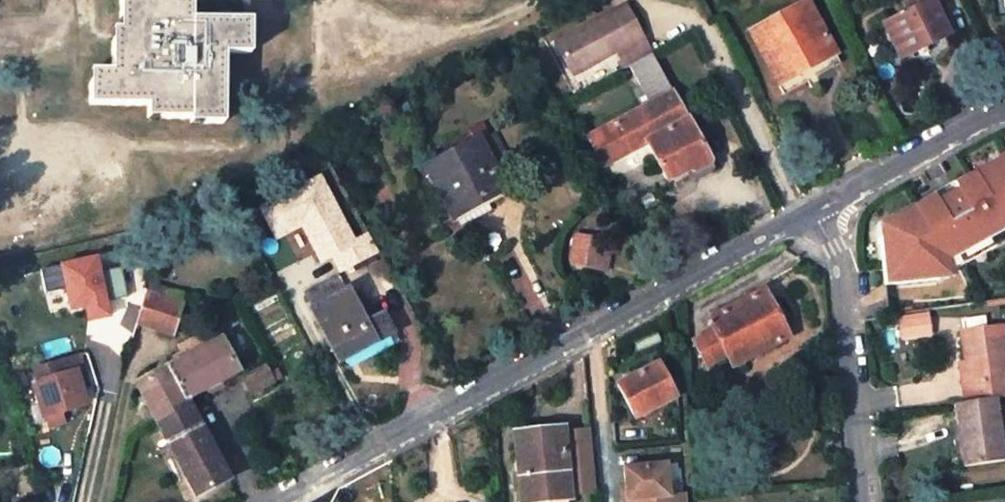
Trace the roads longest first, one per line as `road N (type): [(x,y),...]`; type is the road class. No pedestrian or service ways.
road 1 (residential): [(835,197),(278,501)]
road 2 (residential): [(835,197),(863,501)]
road 3 (residential): [(1004,110),(835,197)]

